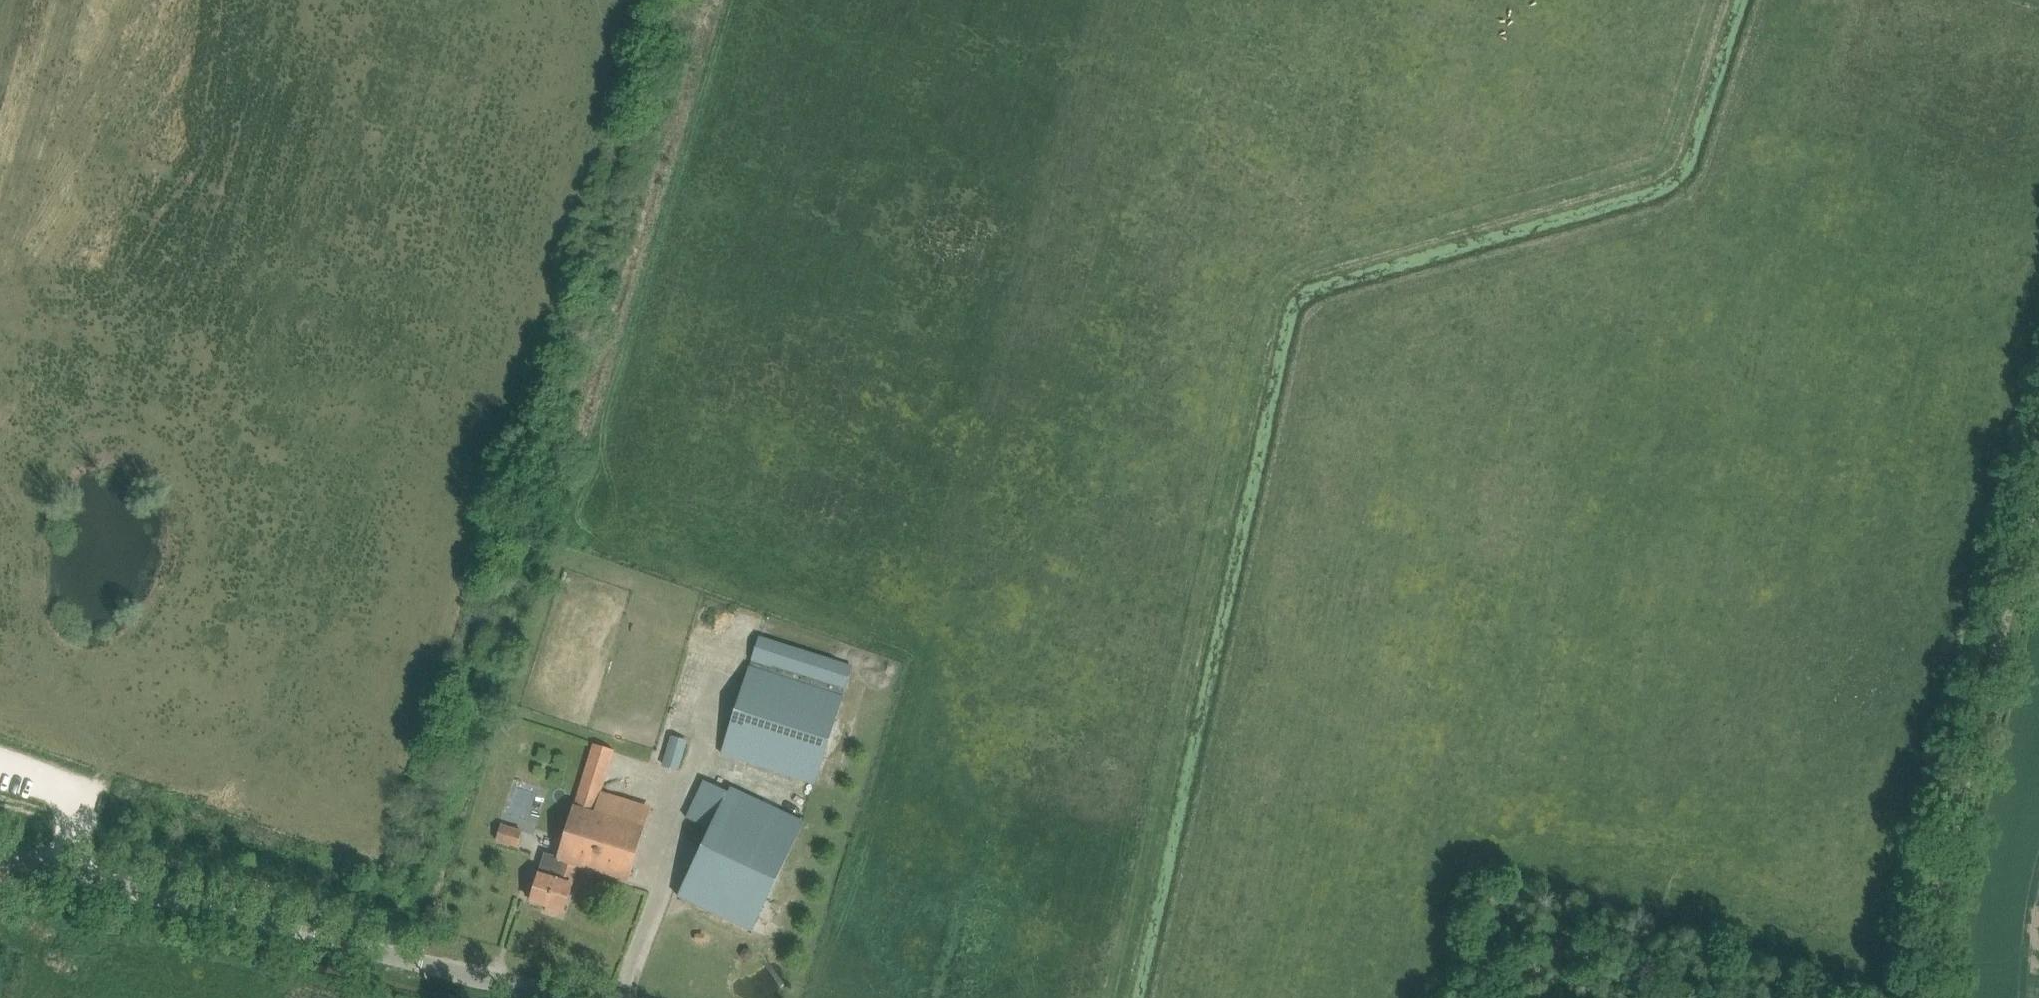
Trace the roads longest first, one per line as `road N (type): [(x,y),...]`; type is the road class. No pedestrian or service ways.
road 1 (unclassified): [(550,997),(0,850)]
road 2 (track): [(2038,470),(1933,905),(1930,997)]

